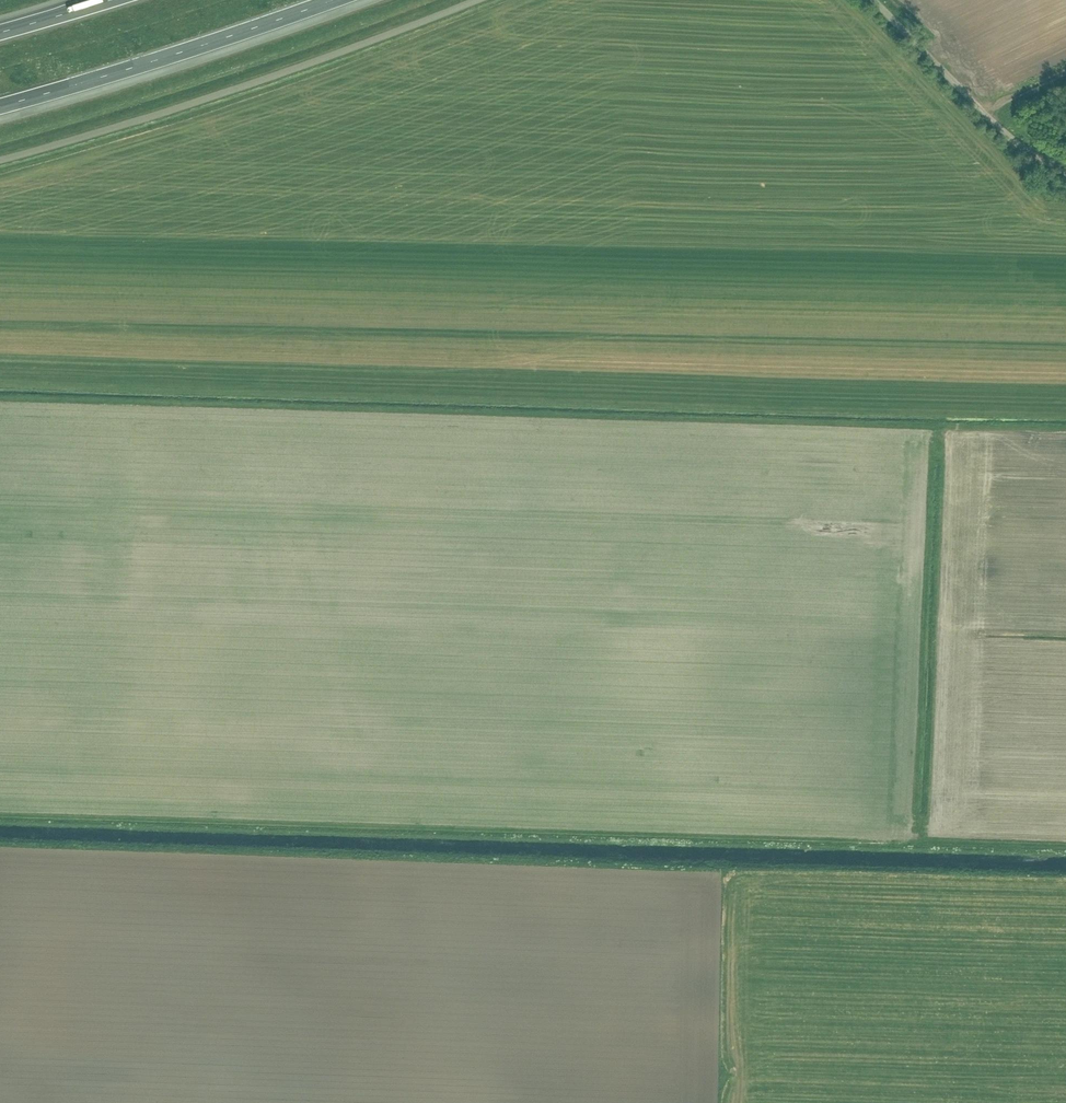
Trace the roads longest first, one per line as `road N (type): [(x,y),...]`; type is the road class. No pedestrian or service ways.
road 1 (unclassified): [(0,159),(245,86),(474,0)]
road 2 (motorway): [(0,106),(333,0)]
road 3 (unclassified): [(873,0),(993,123),(1065,170)]

